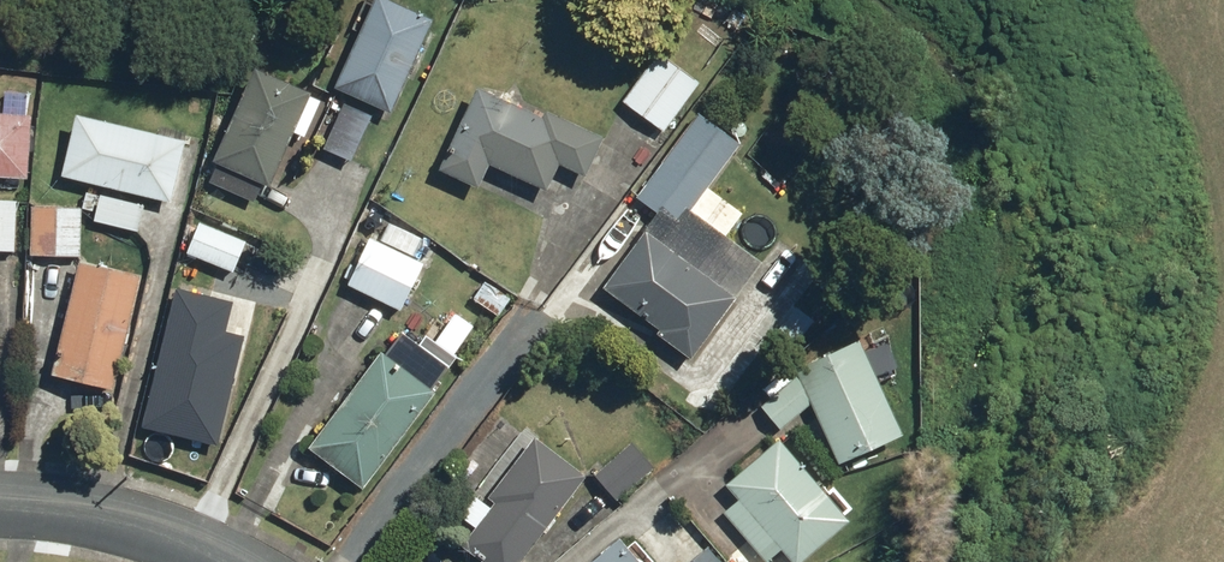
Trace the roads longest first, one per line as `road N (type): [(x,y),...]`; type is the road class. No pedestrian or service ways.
road 1 (residential): [(0,506),(48,507),(185,534),(239,561)]

